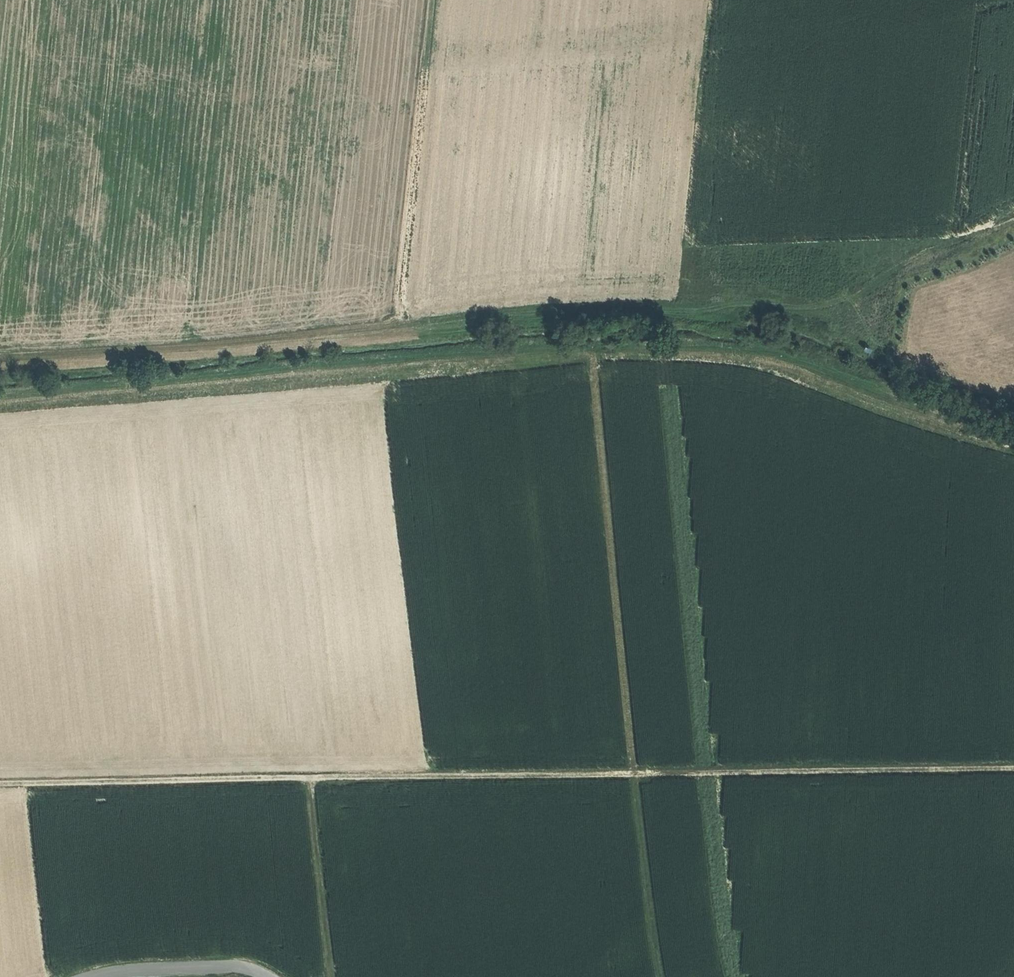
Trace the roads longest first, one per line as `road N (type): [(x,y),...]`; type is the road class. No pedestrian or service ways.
road 1 (track): [(1013,446),(797,362),(732,349),(595,345),(0,395)]
road 2 (track): [(1013,767),(0,783)]
road 3 (track): [(595,345),(632,773),(660,976)]
road 4 (track): [(565,313),(0,359)]
road 5 (track): [(1013,220),(933,246),(866,290),(819,306),(565,313)]
road 6 (track): [(395,330),(432,0)]
road 7 (track): [(316,776),(331,976)]
road 8 (track): [(104,976),(219,968),(259,976)]

